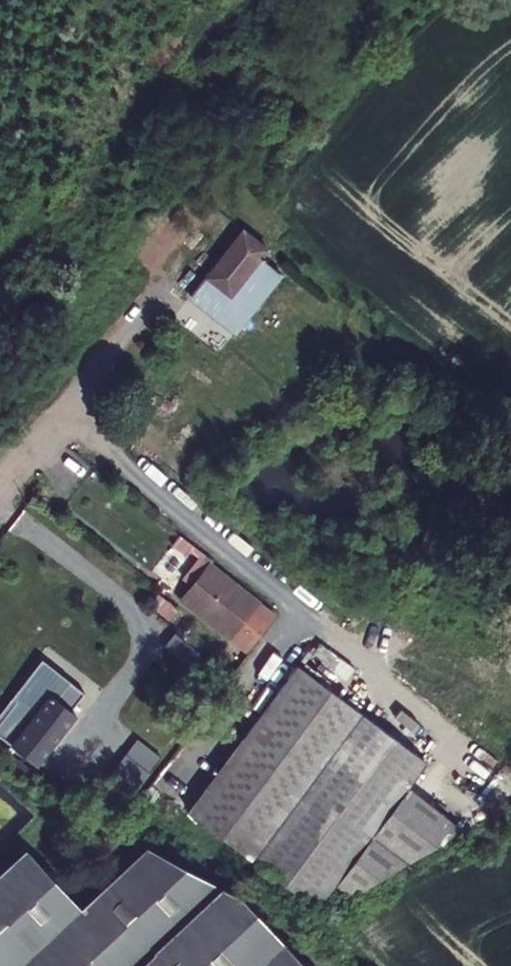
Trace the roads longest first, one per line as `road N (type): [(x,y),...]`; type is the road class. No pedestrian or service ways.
road 1 (unclassified): [(0,481),(212,222)]
road 2 (track): [(212,222),(385,0)]

